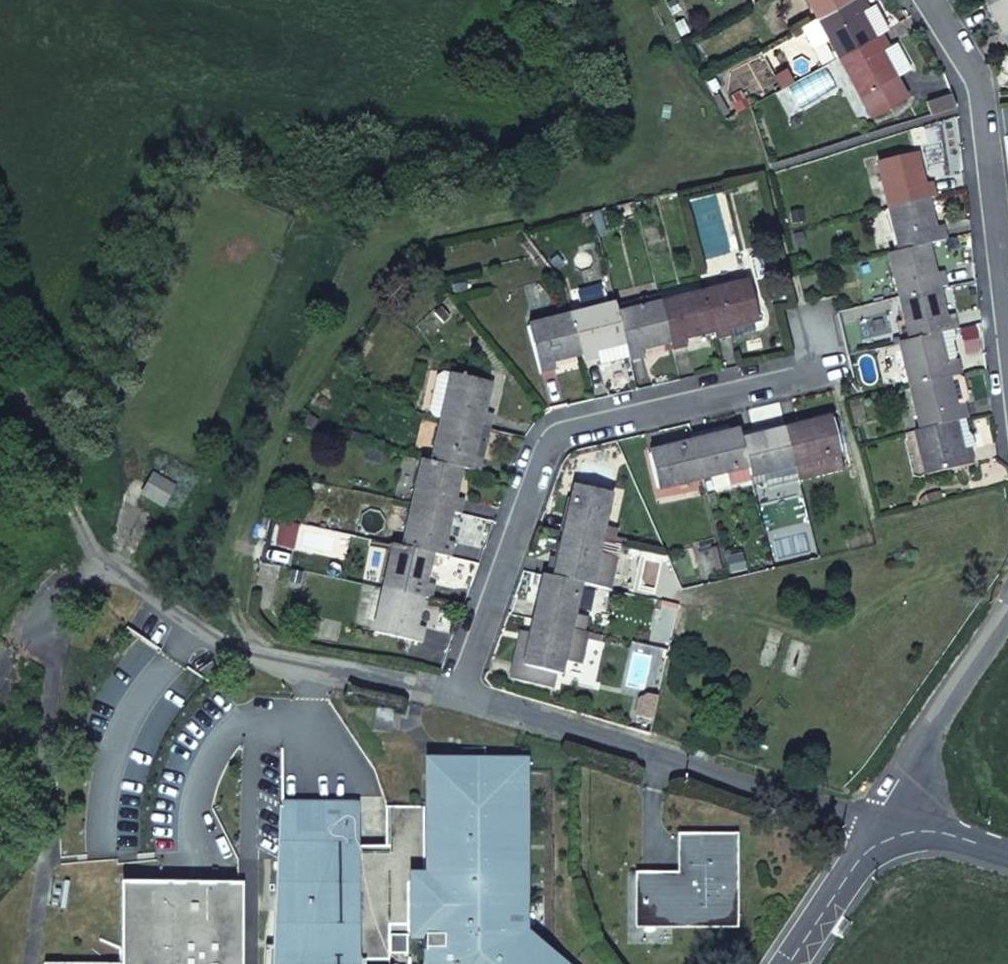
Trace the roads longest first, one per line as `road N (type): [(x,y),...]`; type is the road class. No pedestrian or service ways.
road 1 (residential): [(809,307),(817,363),(551,427),(446,697)]
road 2 (residential): [(875,814),(446,697)]
road 3 (residential): [(446,697),(237,645),(108,570)]
road 4 (residential): [(1007,310),(979,89),(930,0)]
road 5 (unclassified): [(1007,609),(875,814)]
road 6 (unclassified): [(783,963),(875,814)]
road 7 (tertiary): [(1007,853),(875,814)]

